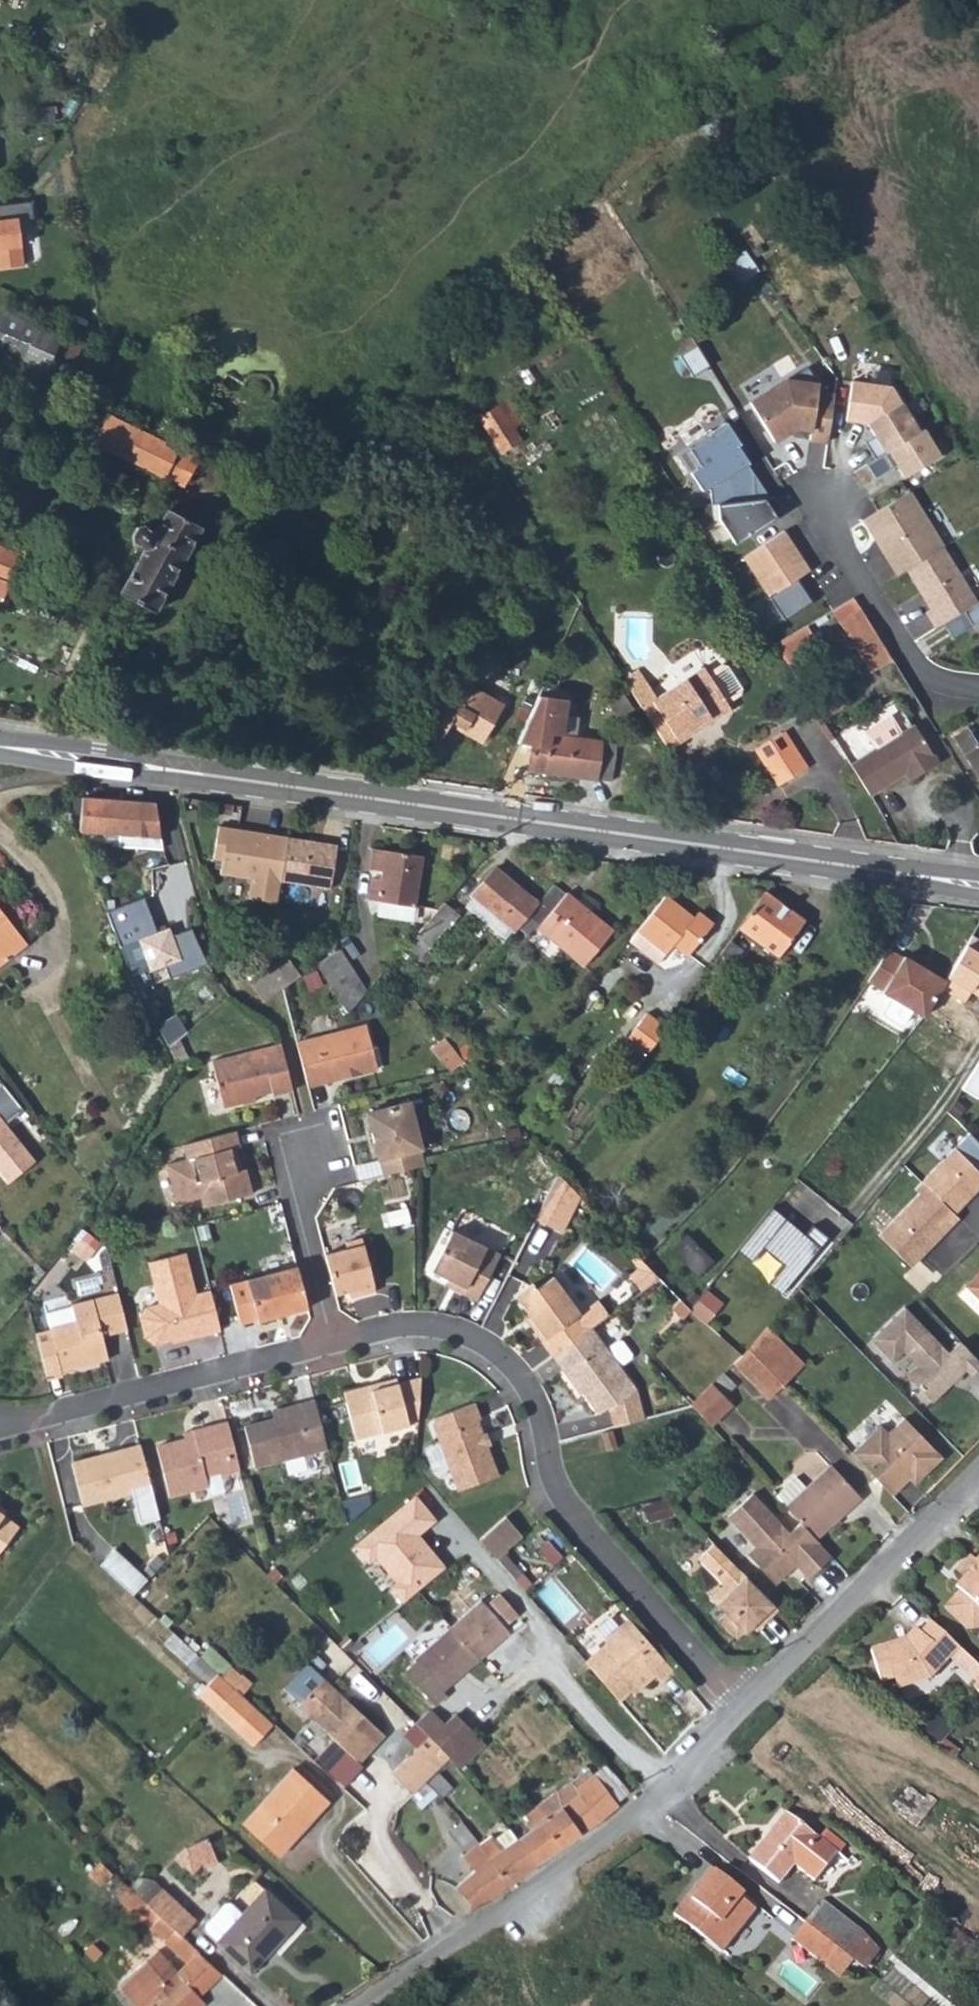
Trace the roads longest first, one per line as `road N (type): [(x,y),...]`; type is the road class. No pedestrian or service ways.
road 1 (tertiary): [(0,750),(978,886)]
road 2 (residential): [(0,1420),(43,1417),(409,1323),(465,1334),(508,1359),(536,1393),(568,1506),(741,1707)]
road 3 (residential): [(361,2005),(645,1801),(741,1707)]
road 4 (residential): [(741,1707),(978,1478)]
road 5 (residential): [(821,508),(923,675),(978,688)]

